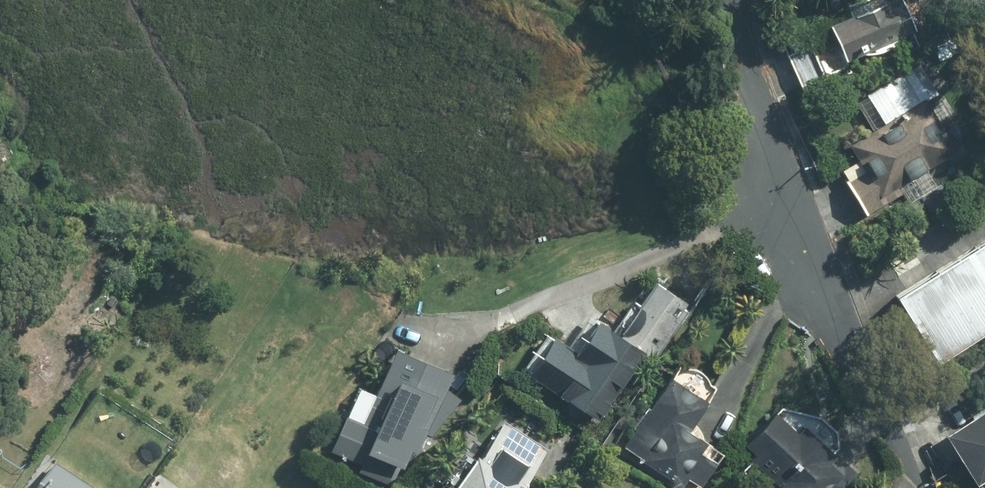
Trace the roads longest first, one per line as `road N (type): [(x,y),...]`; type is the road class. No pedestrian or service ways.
road 1 (residential): [(912,475),(826,303),(784,190)]
road 2 (residential): [(784,190),(724,0)]

